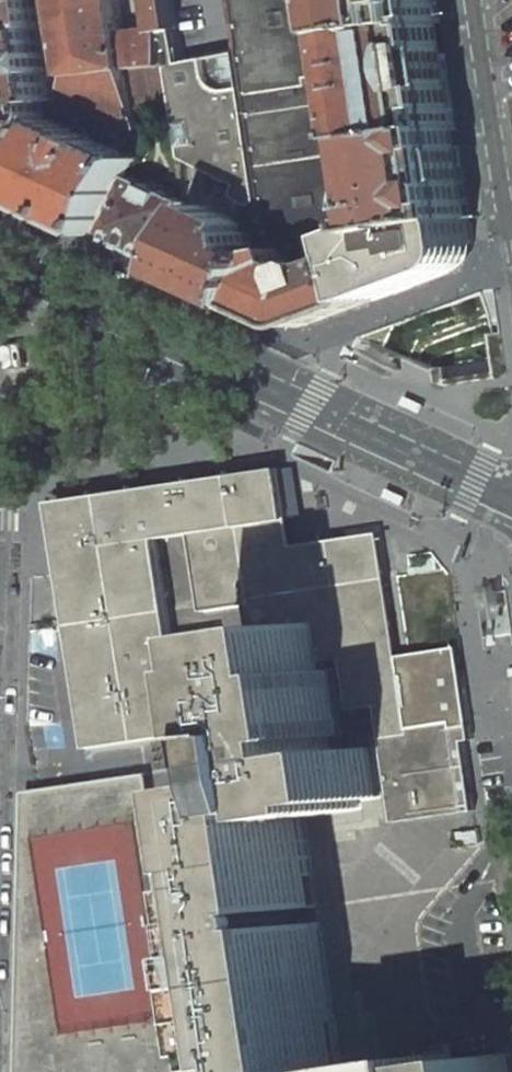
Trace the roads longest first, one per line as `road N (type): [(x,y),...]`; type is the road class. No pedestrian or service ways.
road 1 (primary): [(511,503),(233,377)]
road 2 (primary): [(233,377),(0,270)]
road 3 (residential): [(0,478),(233,377)]

